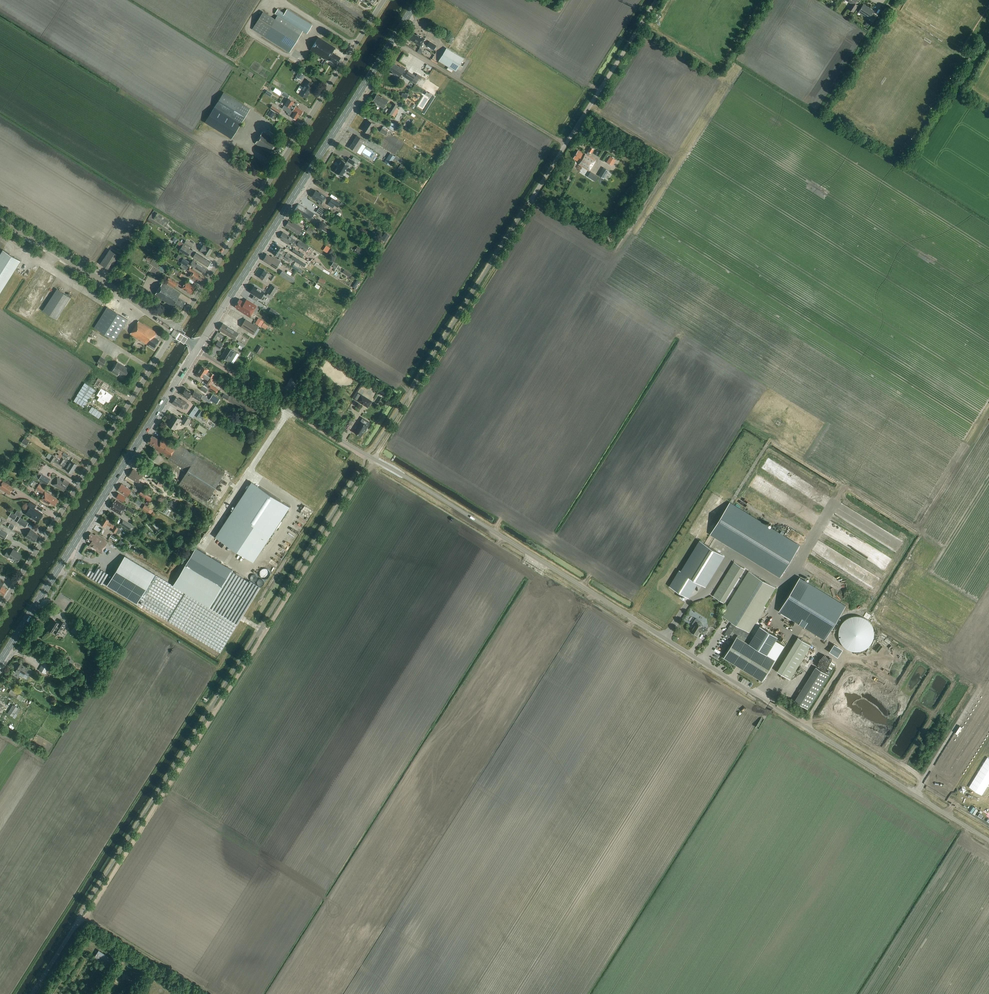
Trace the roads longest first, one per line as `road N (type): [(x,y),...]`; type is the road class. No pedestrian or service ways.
road 1 (unclassified): [(988,841),(198,349)]
road 2 (track): [(80,918),(534,197)]
road 3 (primary): [(198,349),(418,0)]
road 4 (unclassified): [(175,332),(384,0)]
road 5 (primary): [(0,662),(198,349)]
road 6 (unclassified): [(0,608),(175,332)]
road 7 (unclassified): [(534,197),(656,0)]
road 8 (unclassified): [(175,332),(0,217)]
road 9 (track): [(392,41),(566,143)]

